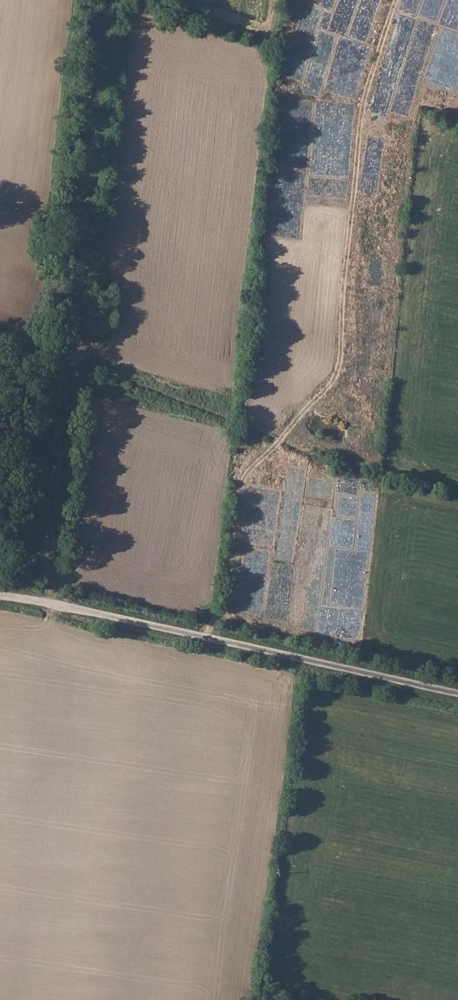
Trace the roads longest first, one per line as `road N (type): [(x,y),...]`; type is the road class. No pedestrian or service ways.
road 1 (track): [(41,604),(109,0)]
road 2 (unclassified): [(0,598),(457,696)]

